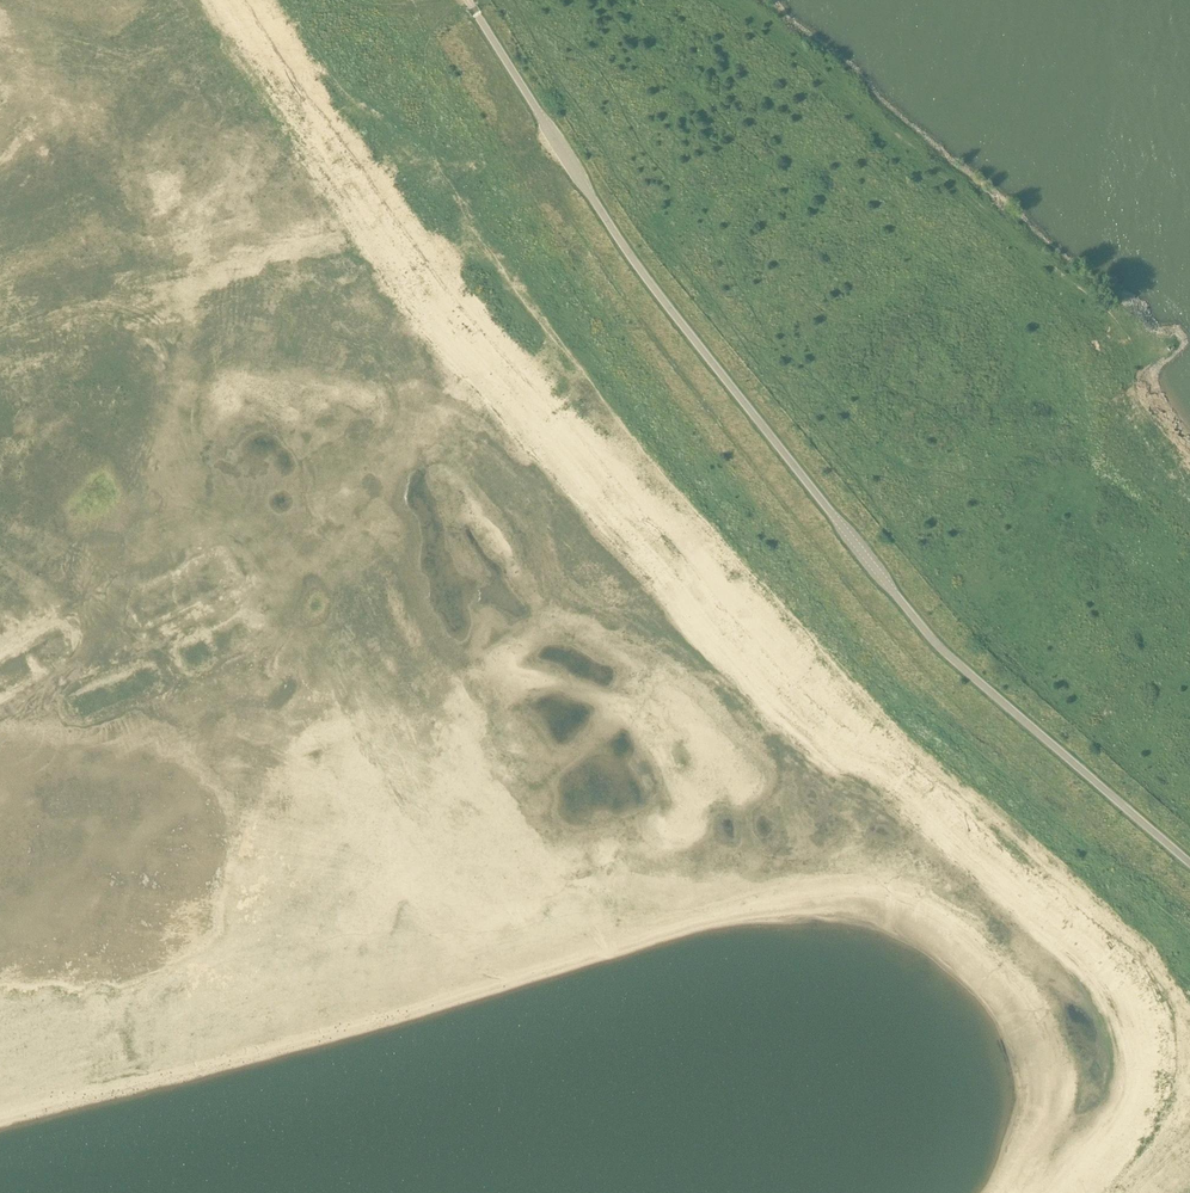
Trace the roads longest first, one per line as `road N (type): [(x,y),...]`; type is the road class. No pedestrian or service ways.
road 1 (unclassified): [(1189,863),(930,636),(650,282),(469,0)]

